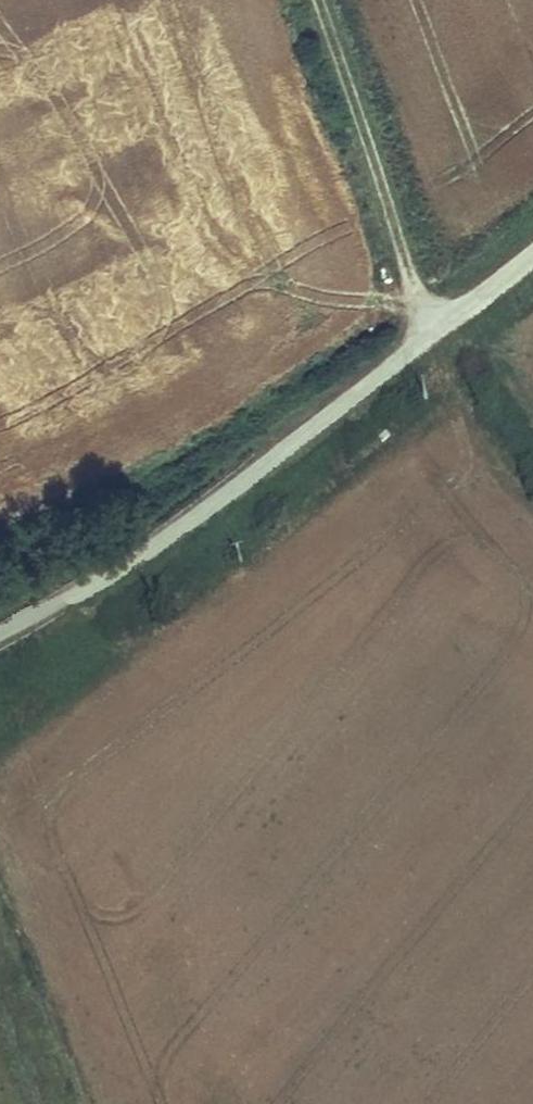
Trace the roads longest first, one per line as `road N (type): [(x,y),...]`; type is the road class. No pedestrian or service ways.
road 1 (residential): [(532,242),(172,527),(0,625)]

